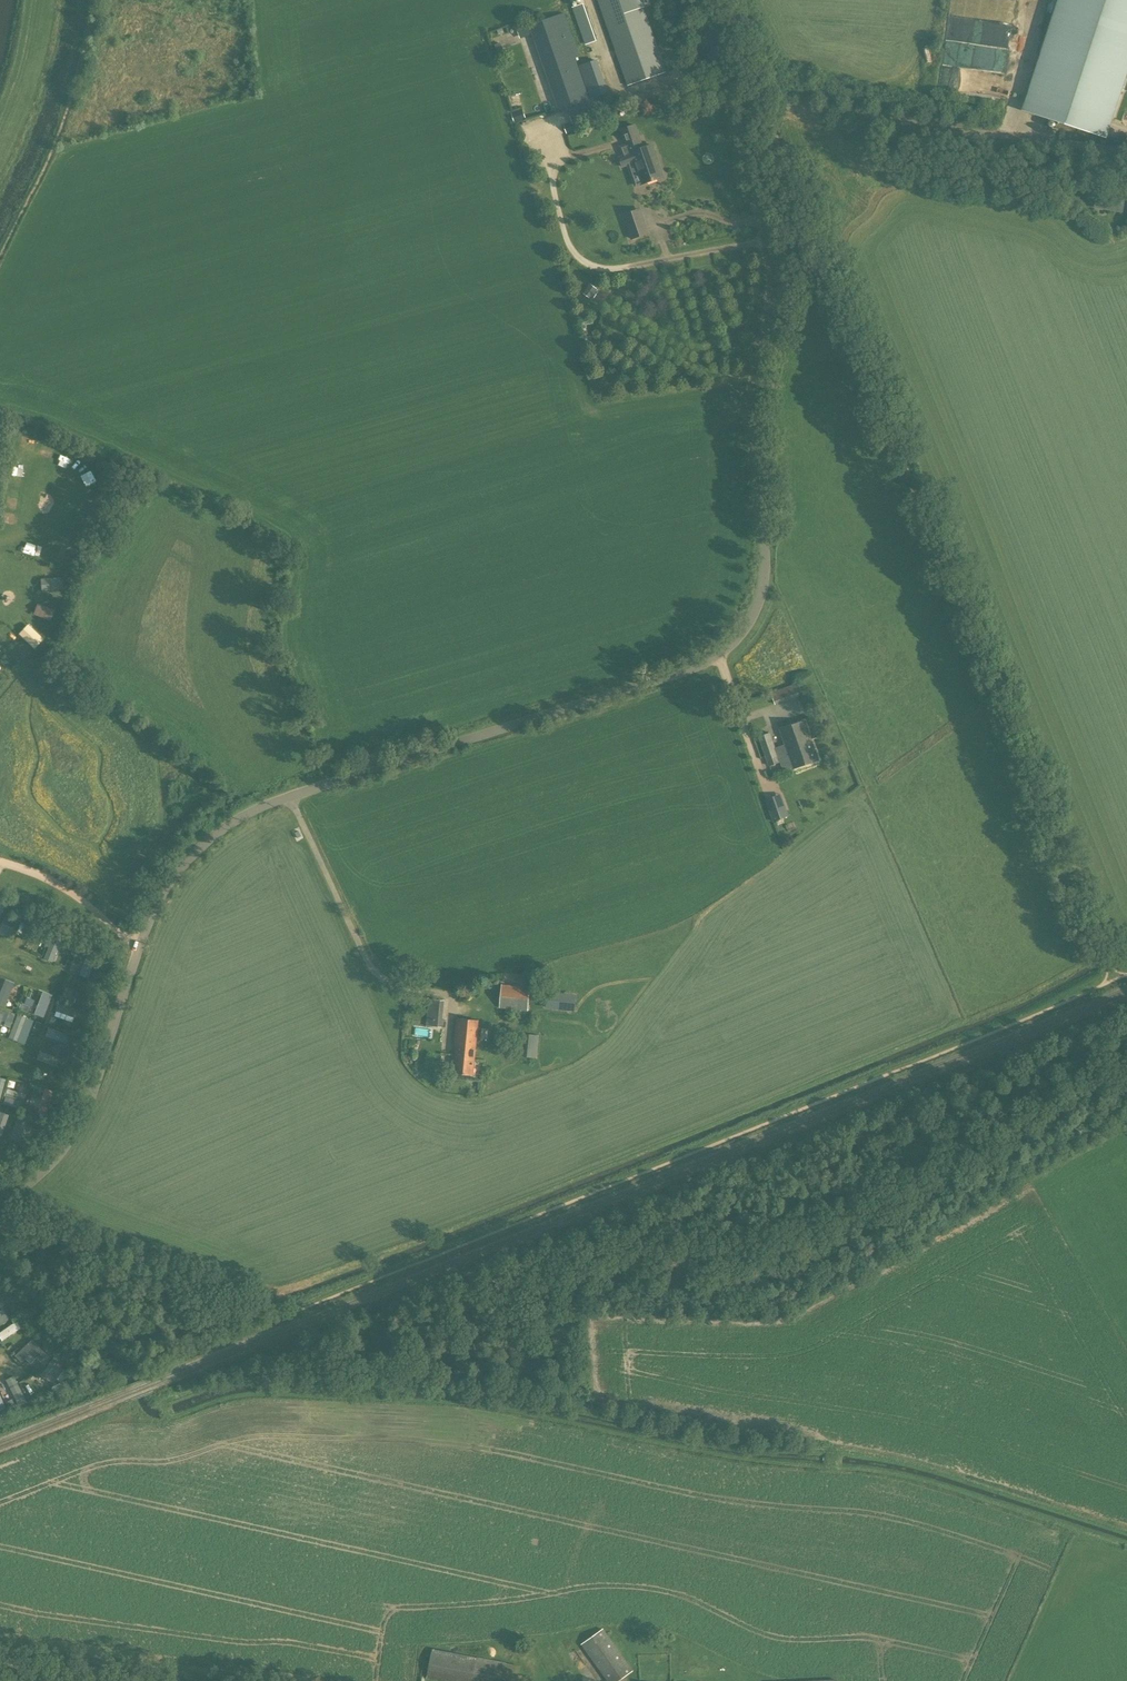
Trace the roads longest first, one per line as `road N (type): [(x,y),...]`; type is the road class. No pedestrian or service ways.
road 1 (tertiary): [(0,1200),(60,1152),(88,1105),(164,889),(215,835),(292,796),(720,655),(750,618),(763,570),(750,405),(770,286),(713,35),(715,0)]
road 2 (track): [(140,946),(59,885),(0,860)]
road 3 (tertiary): [(136,1680),(0,1659)]

